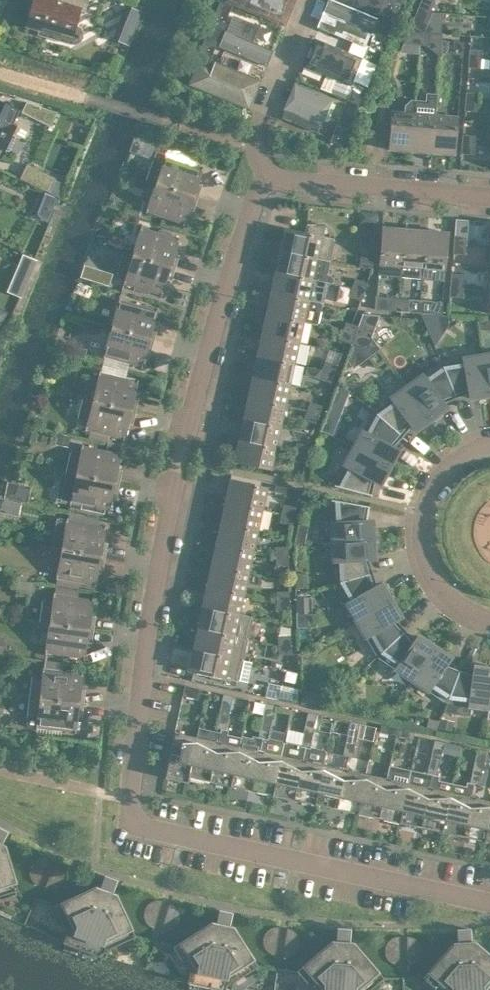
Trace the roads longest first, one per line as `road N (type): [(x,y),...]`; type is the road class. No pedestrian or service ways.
road 1 (residential): [(489,900),(126,820),(179,451),(255,185)]
road 2 (residential): [(489,202),(255,185)]
road 3 (residential): [(441,593),(425,570),(418,516),(444,464),(489,441)]

